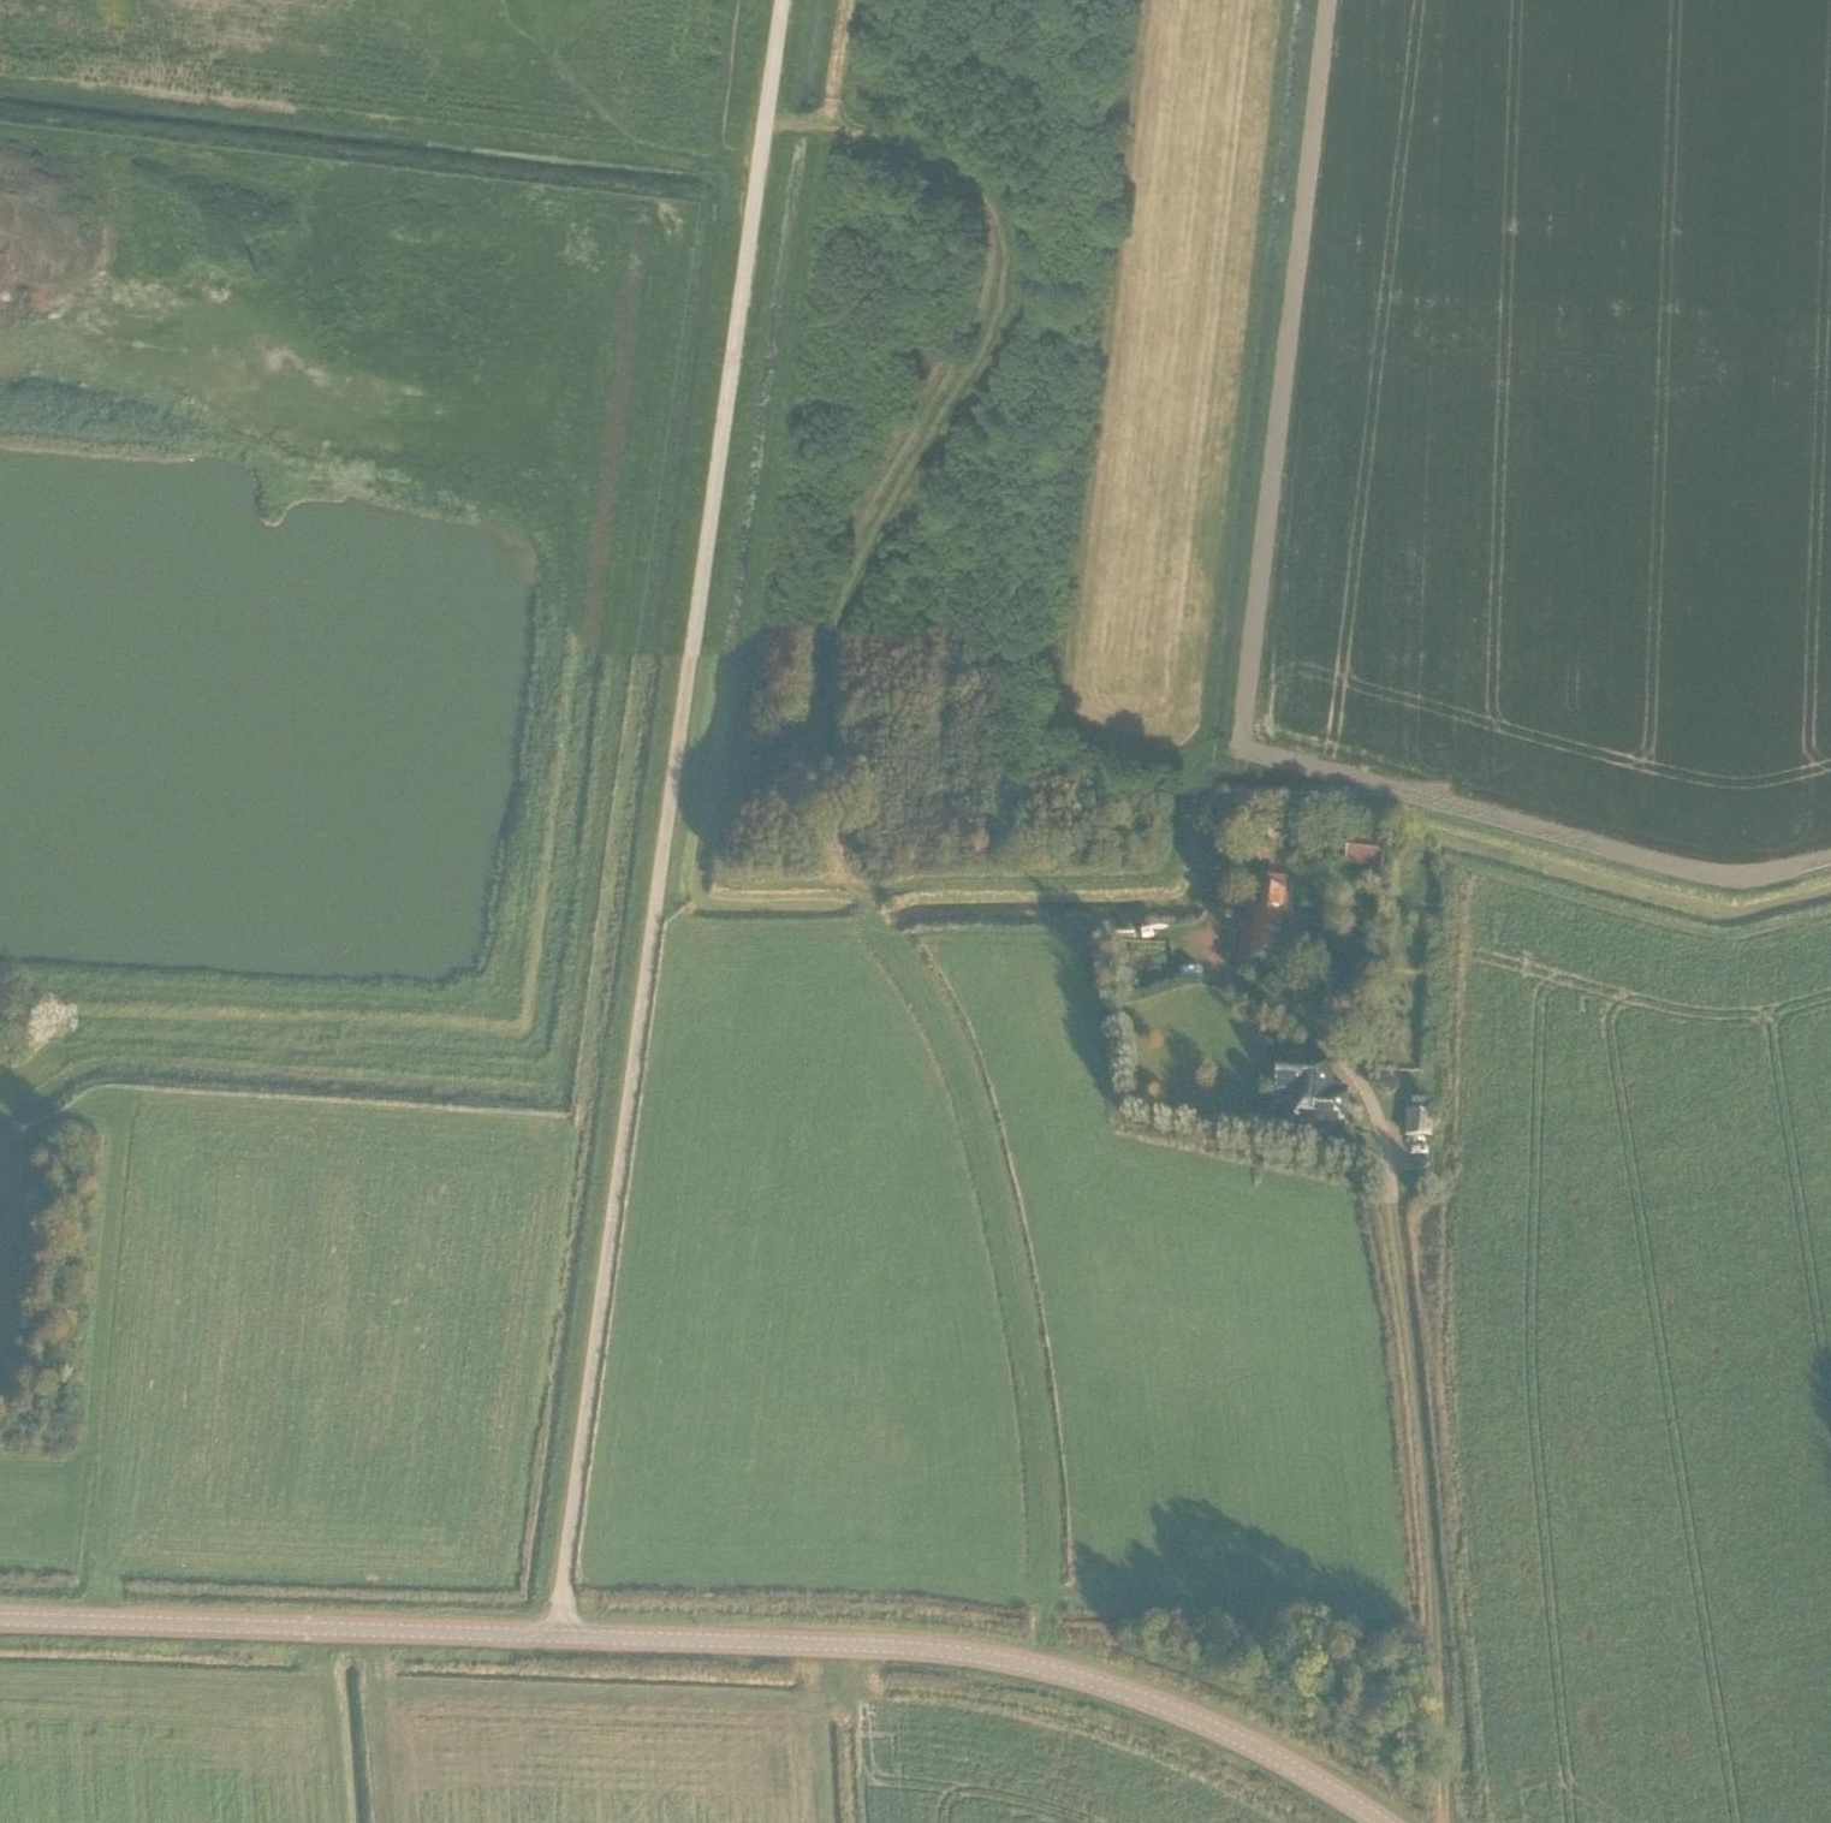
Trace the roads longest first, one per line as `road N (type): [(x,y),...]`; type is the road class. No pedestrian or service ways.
road 1 (track): [(763,120),(899,140),(945,160),(992,206),(1004,245),(1004,288),(991,326),(883,504),(835,605),(815,762),(822,804),(859,892),(960,1061),(980,1142),(1039,1435),(1047,1600),(1037,1668)]
road 2 (tertiary): [(1379,1822),(1300,1772),(1149,1701),(1004,1660),(902,1646),(0,1616)]

